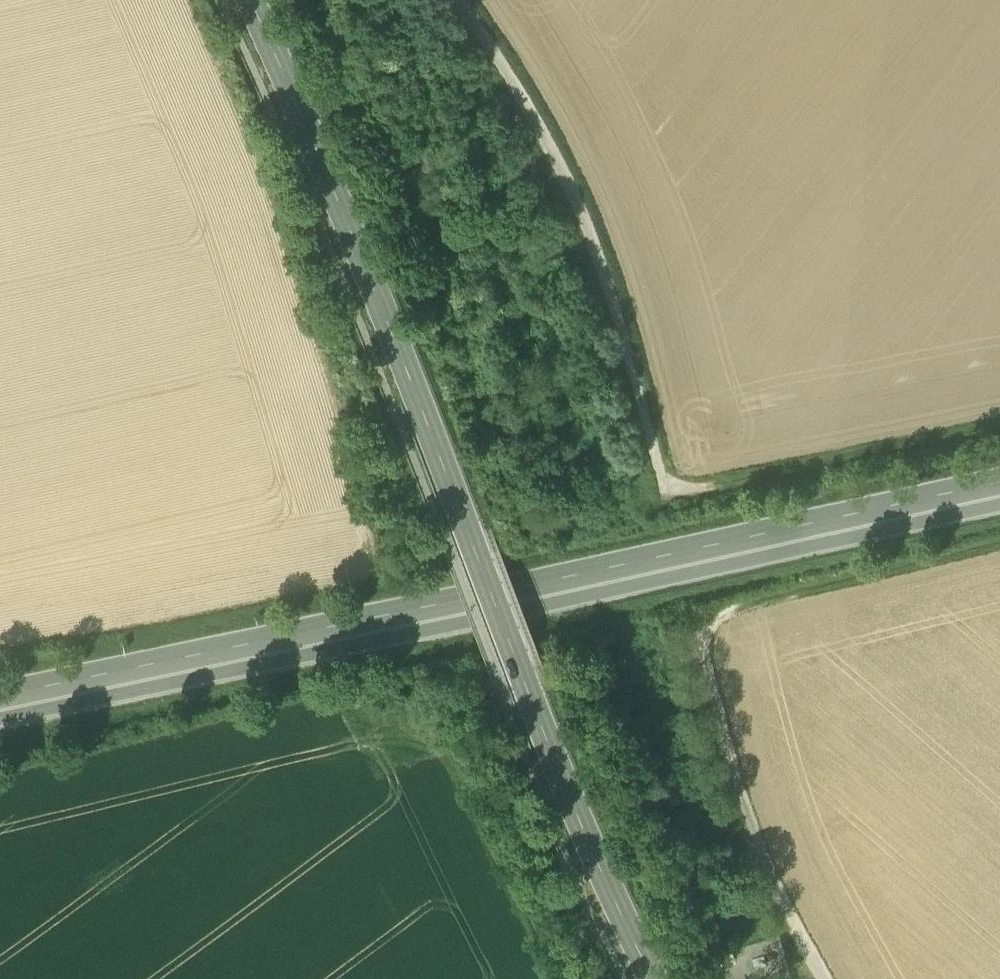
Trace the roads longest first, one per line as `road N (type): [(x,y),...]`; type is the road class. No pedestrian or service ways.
road 1 (tertiary): [(656,978),(576,810),(406,366),(252,0)]
road 2 (primary): [(999,488),(0,707)]
road 3 (track): [(999,429),(737,486),(668,492),(617,318),(554,149),(456,0)]
road 4 (track): [(822,978),(731,785),(696,650),(704,628),(720,618)]
road 5 (track): [(999,547),(720,618)]
road 6 (track): [(555,978),(436,739)]

